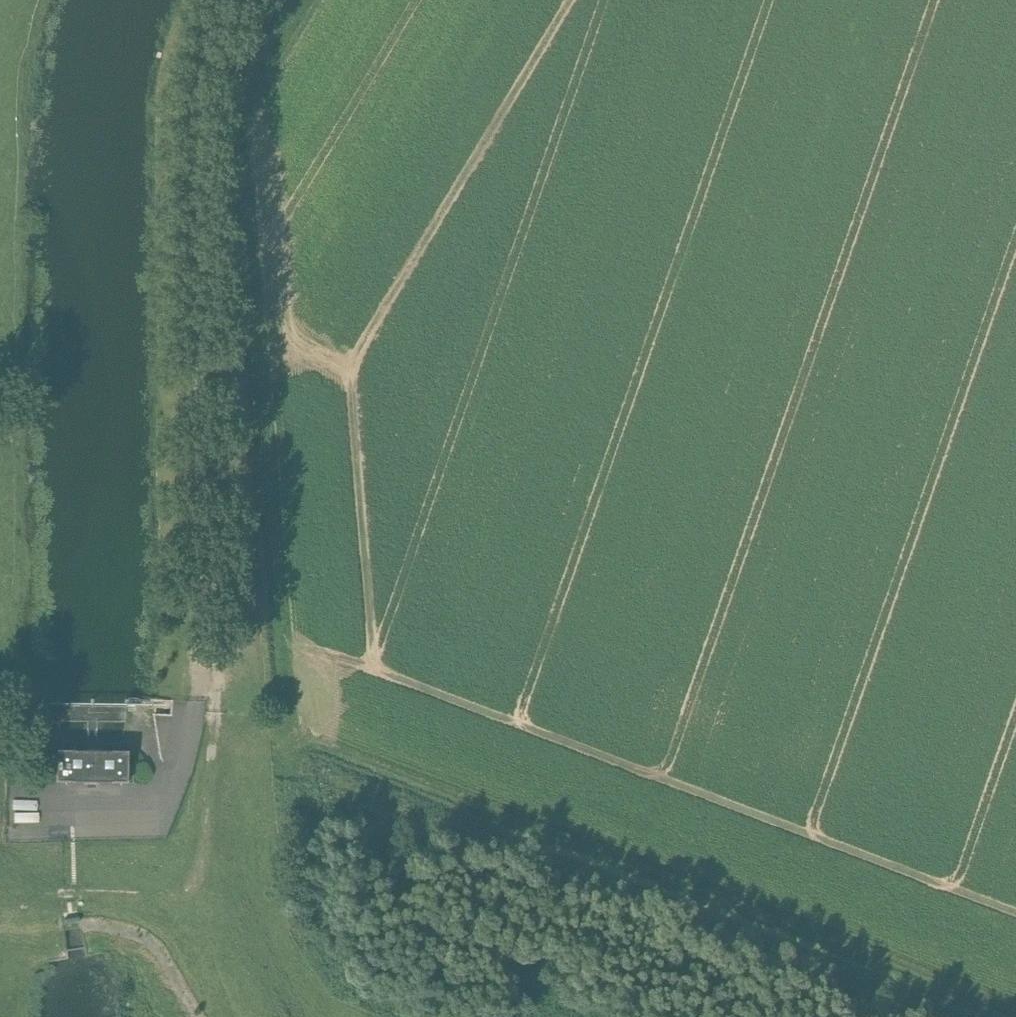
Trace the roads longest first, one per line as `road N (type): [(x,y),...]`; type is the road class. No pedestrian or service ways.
road 1 (track): [(315,0),(253,103),(242,148),(293,725),(319,744),(1015,1009)]
road 2 (unclassified): [(197,701),(199,104),(230,0)]
road 3 (track): [(0,892),(168,897),(190,888),(203,855),(212,731),(201,660)]
road 4 (track): [(246,749),(258,904),(320,1016)]
road 5 (track): [(258,1016),(190,888)]

